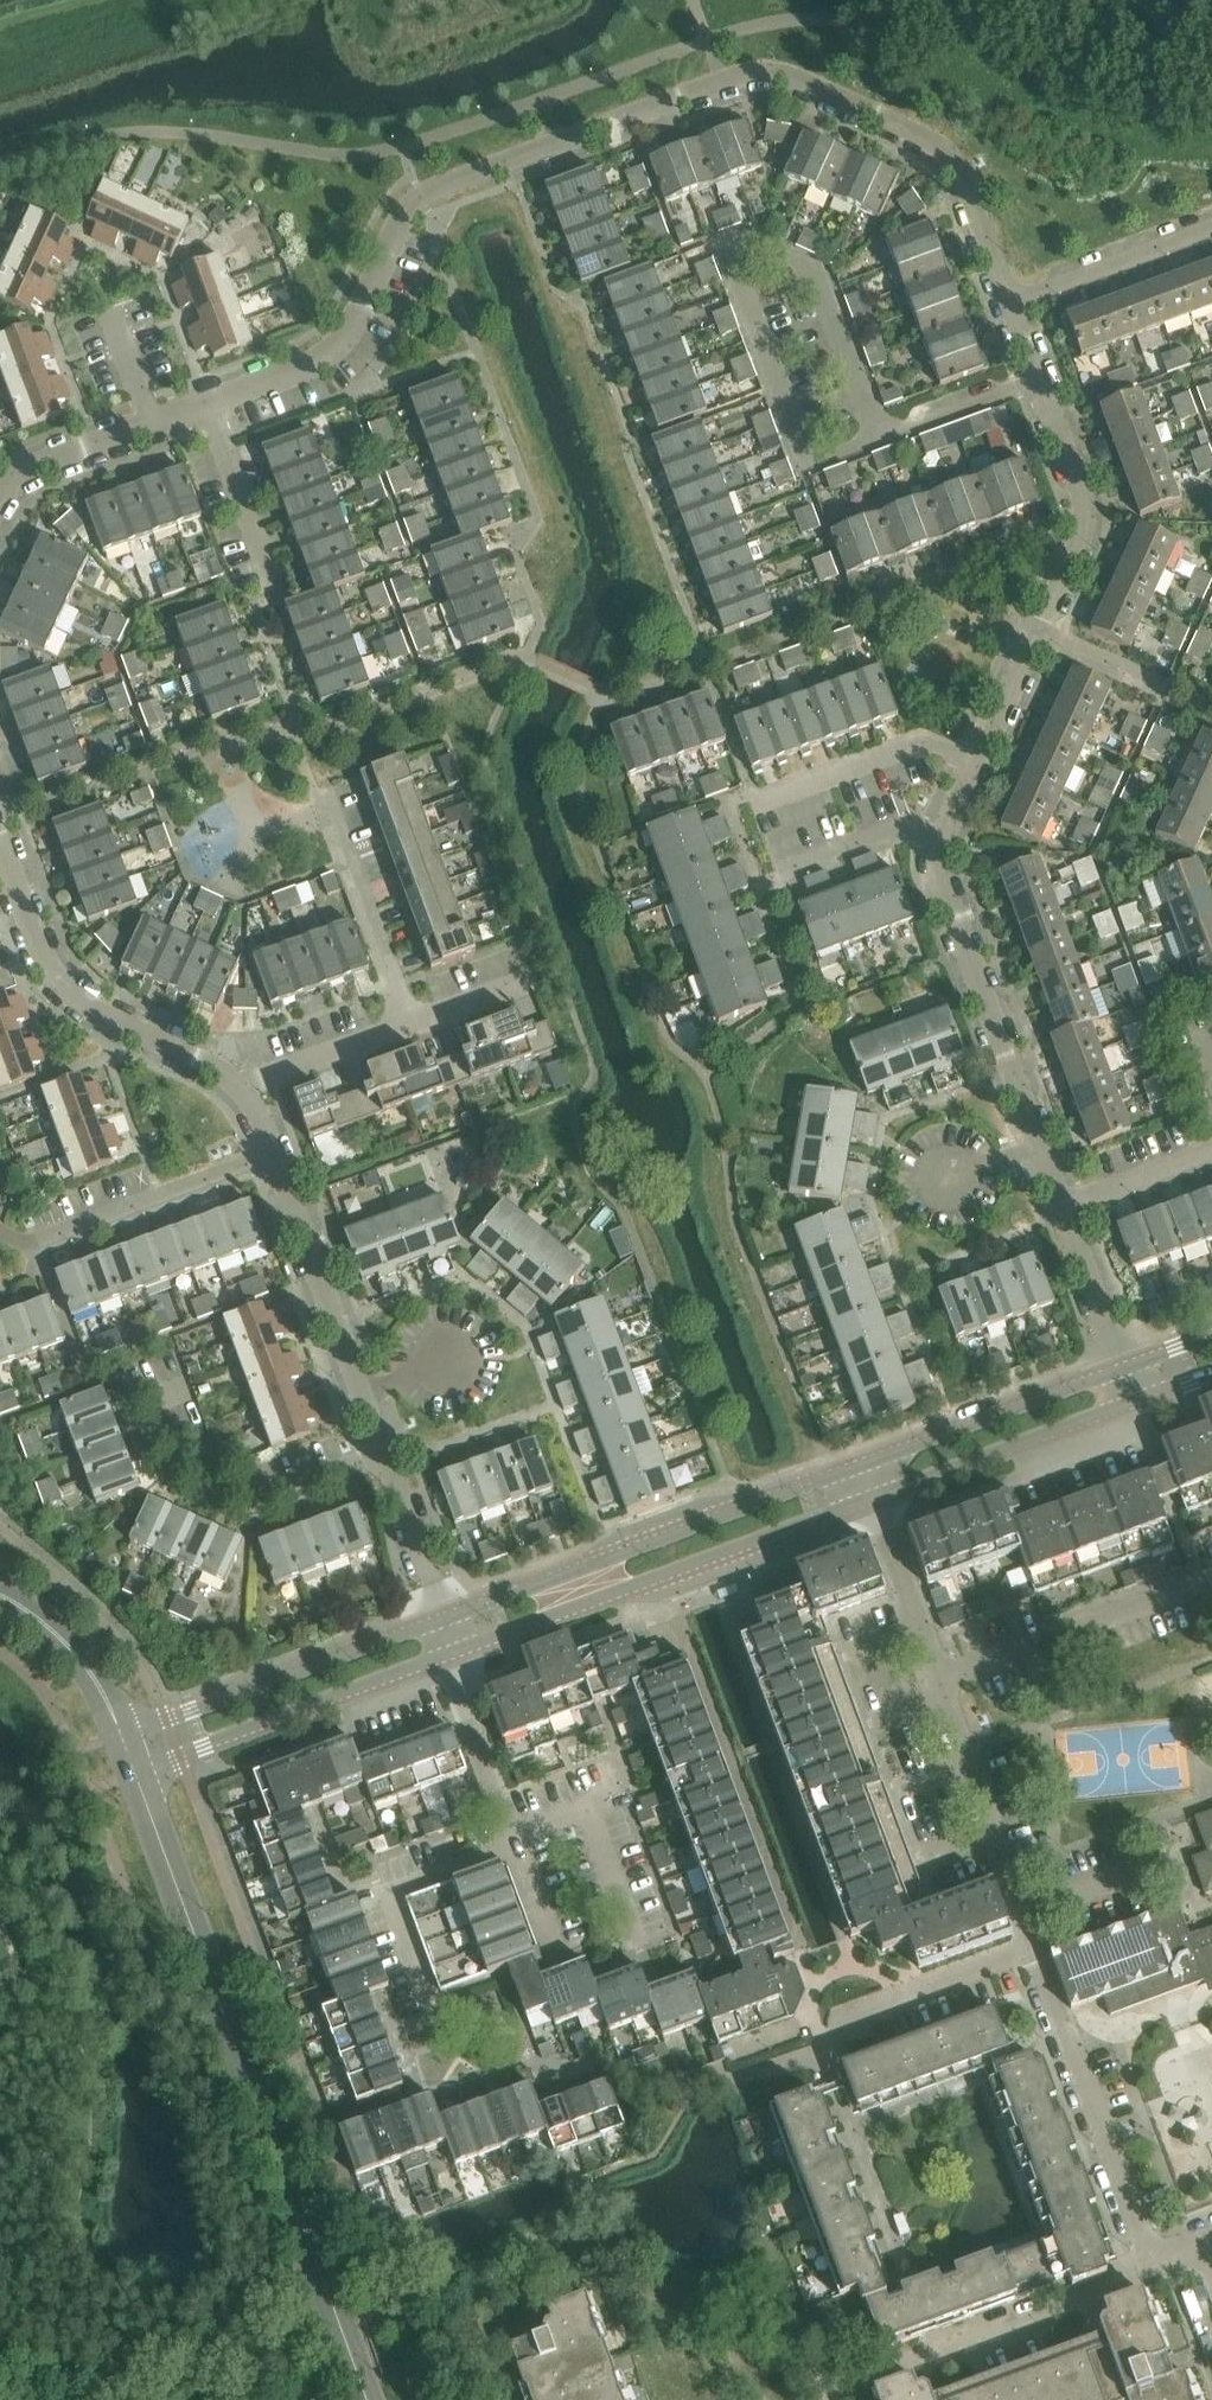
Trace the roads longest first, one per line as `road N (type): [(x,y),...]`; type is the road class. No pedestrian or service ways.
road 1 (residential): [(206,406),(332,351),(354,325),(408,210),(444,184),(723,80),(777,68),(949,151),(1010,301)]
road 2 (tertiary): [(366,2399),(135,1774)]
road 3 (residential): [(1152,2263),(1030,1949),(940,1681)]
road 4 (unclassified): [(445,1656),(875,1498)]
road 5 (unclassified): [(864,1466),(447,1619)]
road 6 (residential): [(1039,380),(1078,487),(1082,534),(978,761)]
road 7 (residential): [(240,1088),(104,1019),(56,980),(0,838)]
road 8 (unclassified): [(447,1619),(121,1733)]
road 9 (unclassified): [(135,1774),(445,1656)]
road 10 (residential): [(943,840),(940,876),(1037,1144)]
road 11 (residential): [(384,1451),(274,1155)]
road 12 (residential): [(384,1451),(258,1502),(240,1501),(177,1471),(147,1403)]
road 13 (residential): [(940,1681),(1211,1578)]
road 14 (unclassified): [(1120,1369),(864,1466)]
road 15 (unclassified): [(875,1498),(1132,1404)]
road 16 (residential): [(904,2365),(1152,2263)]
road 17 (residential): [(36,1241),(274,1155)]
road 18 (residential): [(409,1027),(324,794)]
road 19 (residential): [(432,2003),(393,1895),(517,1851)]
road 20 (residential): [(759,806),(928,742),(978,761)]
road 21 (residential): [(0,501),(46,464),(206,406)]
road 22 (residential): [(1211,231),(1010,301)]
road 23 (residential): [(517,1851),(445,1656)]
road 24 (residential): [(275,597),(206,406)]
road 25 (residential): [(940,1681),(875,1498)]
road 26 (tertiary): [(0,1597),(72,1647),(121,1733)]
road 27 (residential): [(240,1088),(409,1027)]
road 28 (residential): [(447,1619),(384,1451)]
road 29 (residential): [(943,840),(904,826),(783,871)]
road 30 (residential): [(879,439),(1039,380)]
road 31 (residential): [(1062,1214),(1120,1369)]
road 32 (residential): [(1062,1214),(1083,1198),(1211,1150)]
road 33 (residential): [(409,1027),(537,980)]

